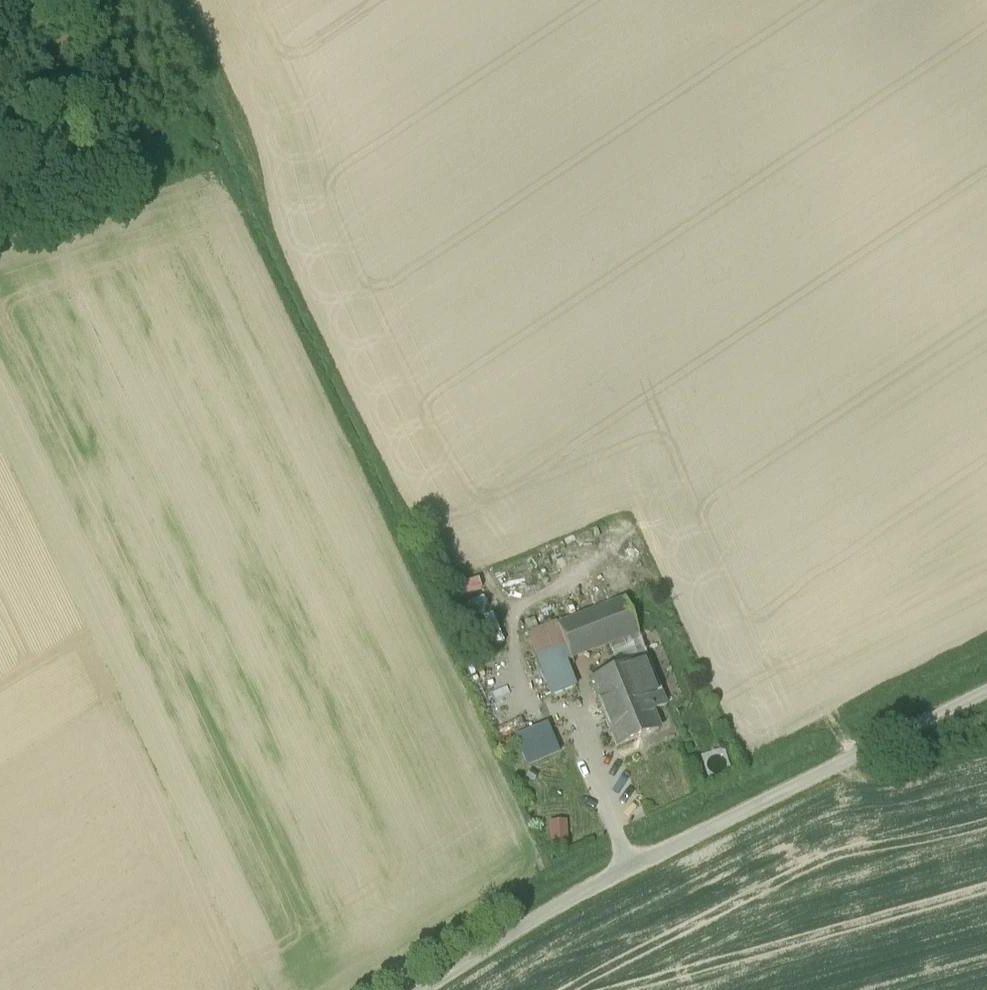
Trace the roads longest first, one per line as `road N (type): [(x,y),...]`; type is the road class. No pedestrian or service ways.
road 1 (unclassified): [(986,693),(579,896),(424,989)]

